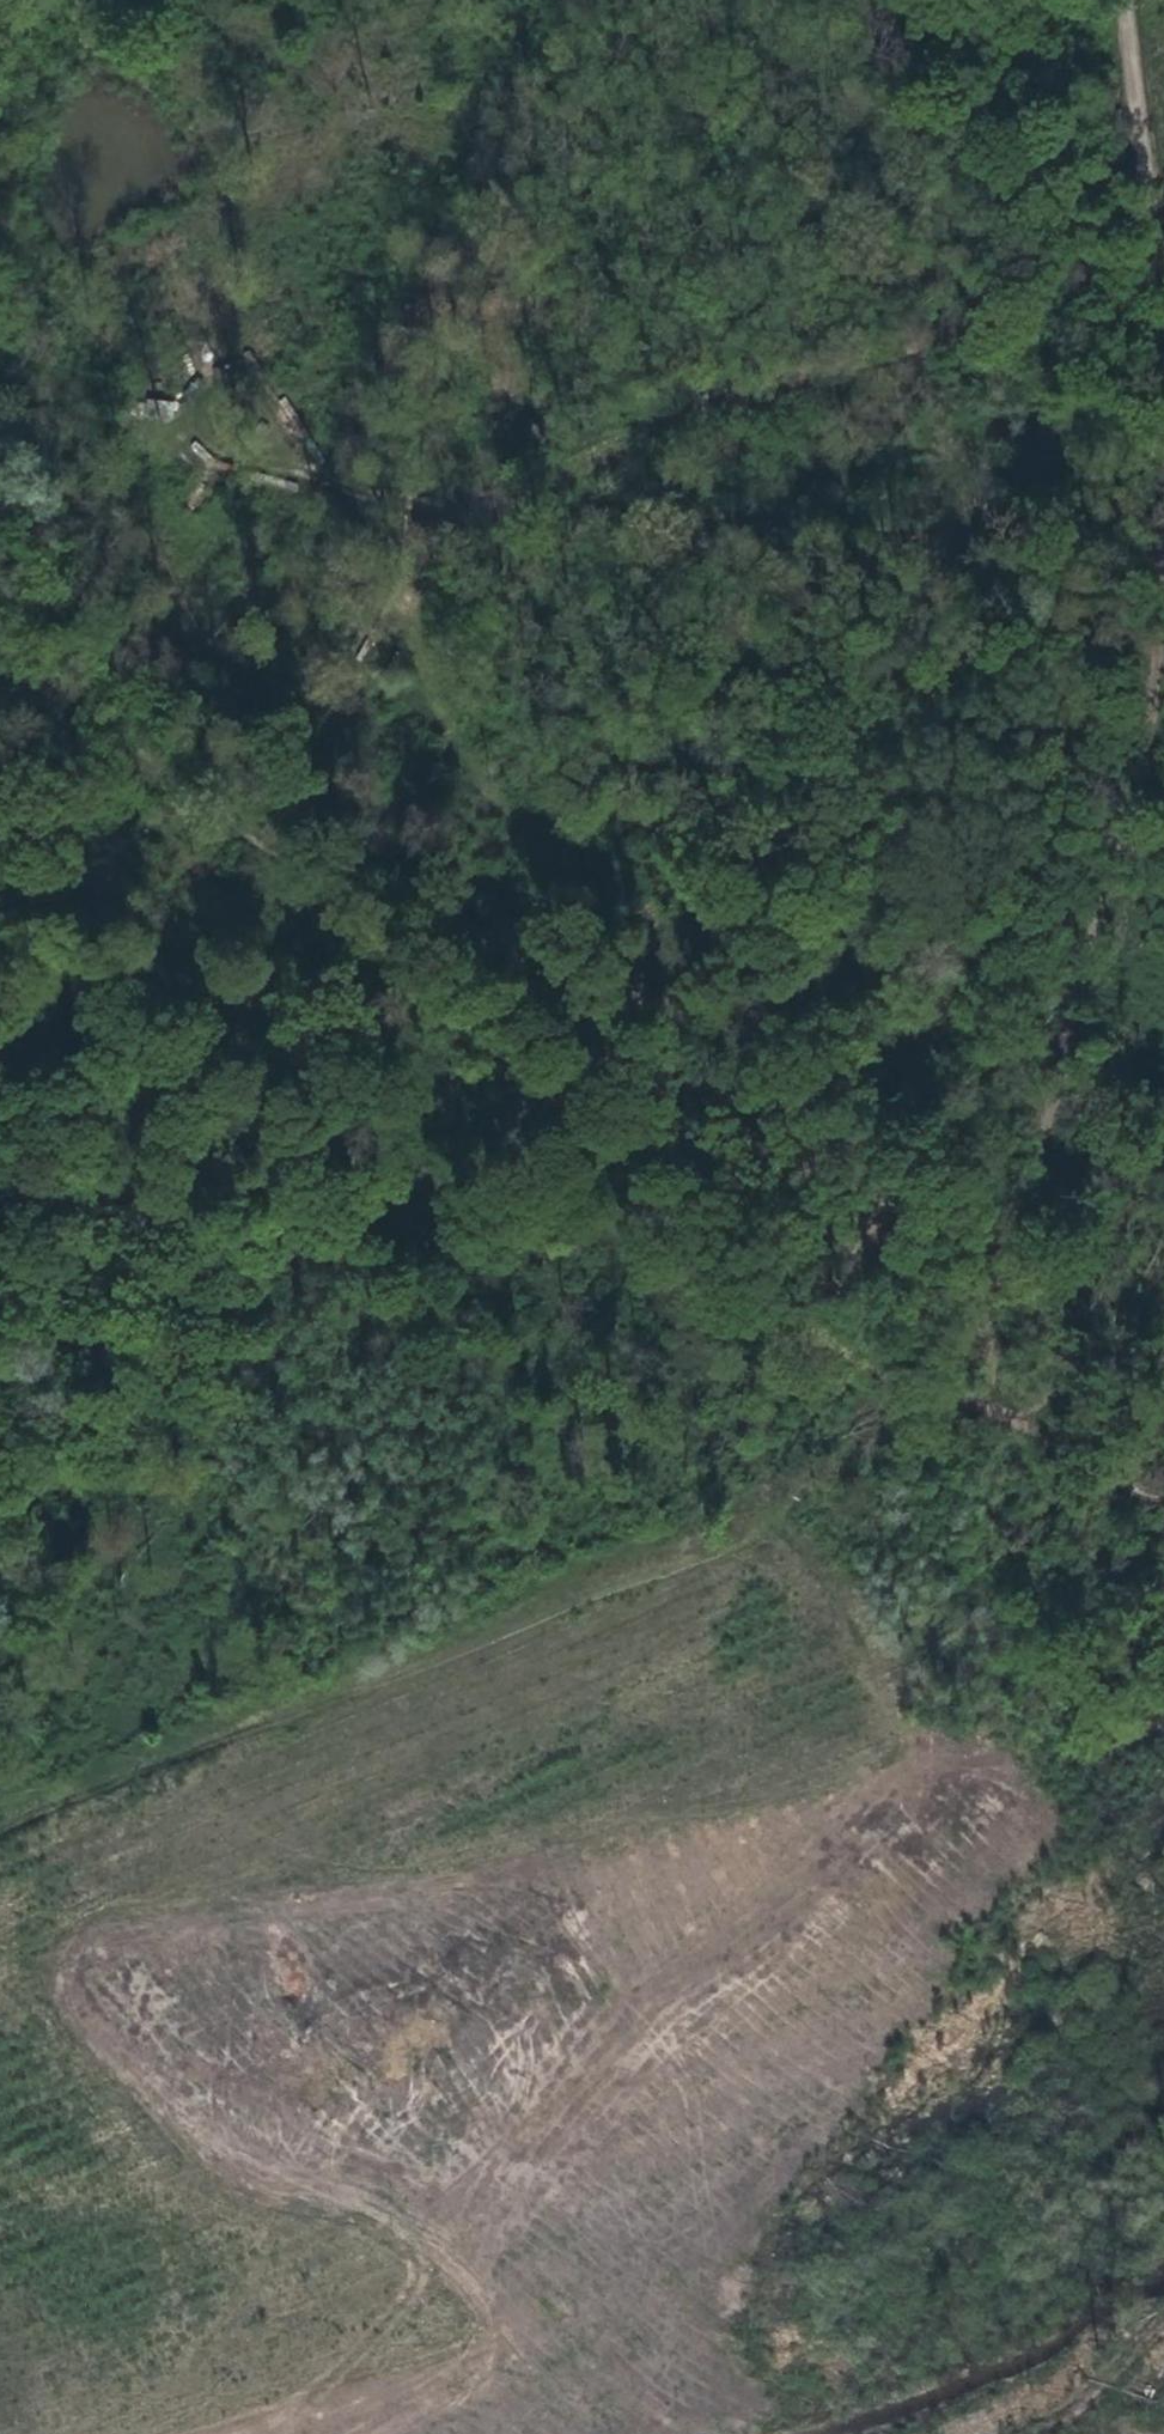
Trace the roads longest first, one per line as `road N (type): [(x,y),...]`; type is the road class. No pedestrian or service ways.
road 1 (track): [(0,1822),(752,1537),(793,1501)]
road 2 (track): [(980,1405),(1000,1249),(1140,769),(1163,630)]
road 3 (track): [(1163,264),(1155,182),(1138,130),(1125,0)]

